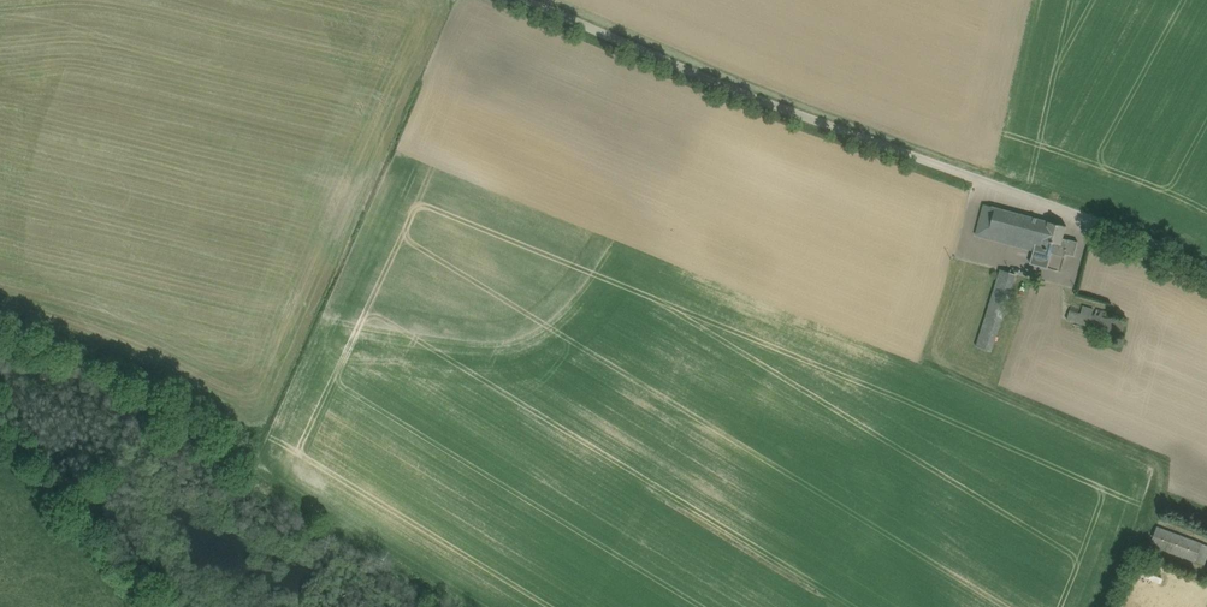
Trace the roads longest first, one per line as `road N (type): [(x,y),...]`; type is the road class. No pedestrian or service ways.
road 1 (unclassified): [(1206,269),(526,0)]

